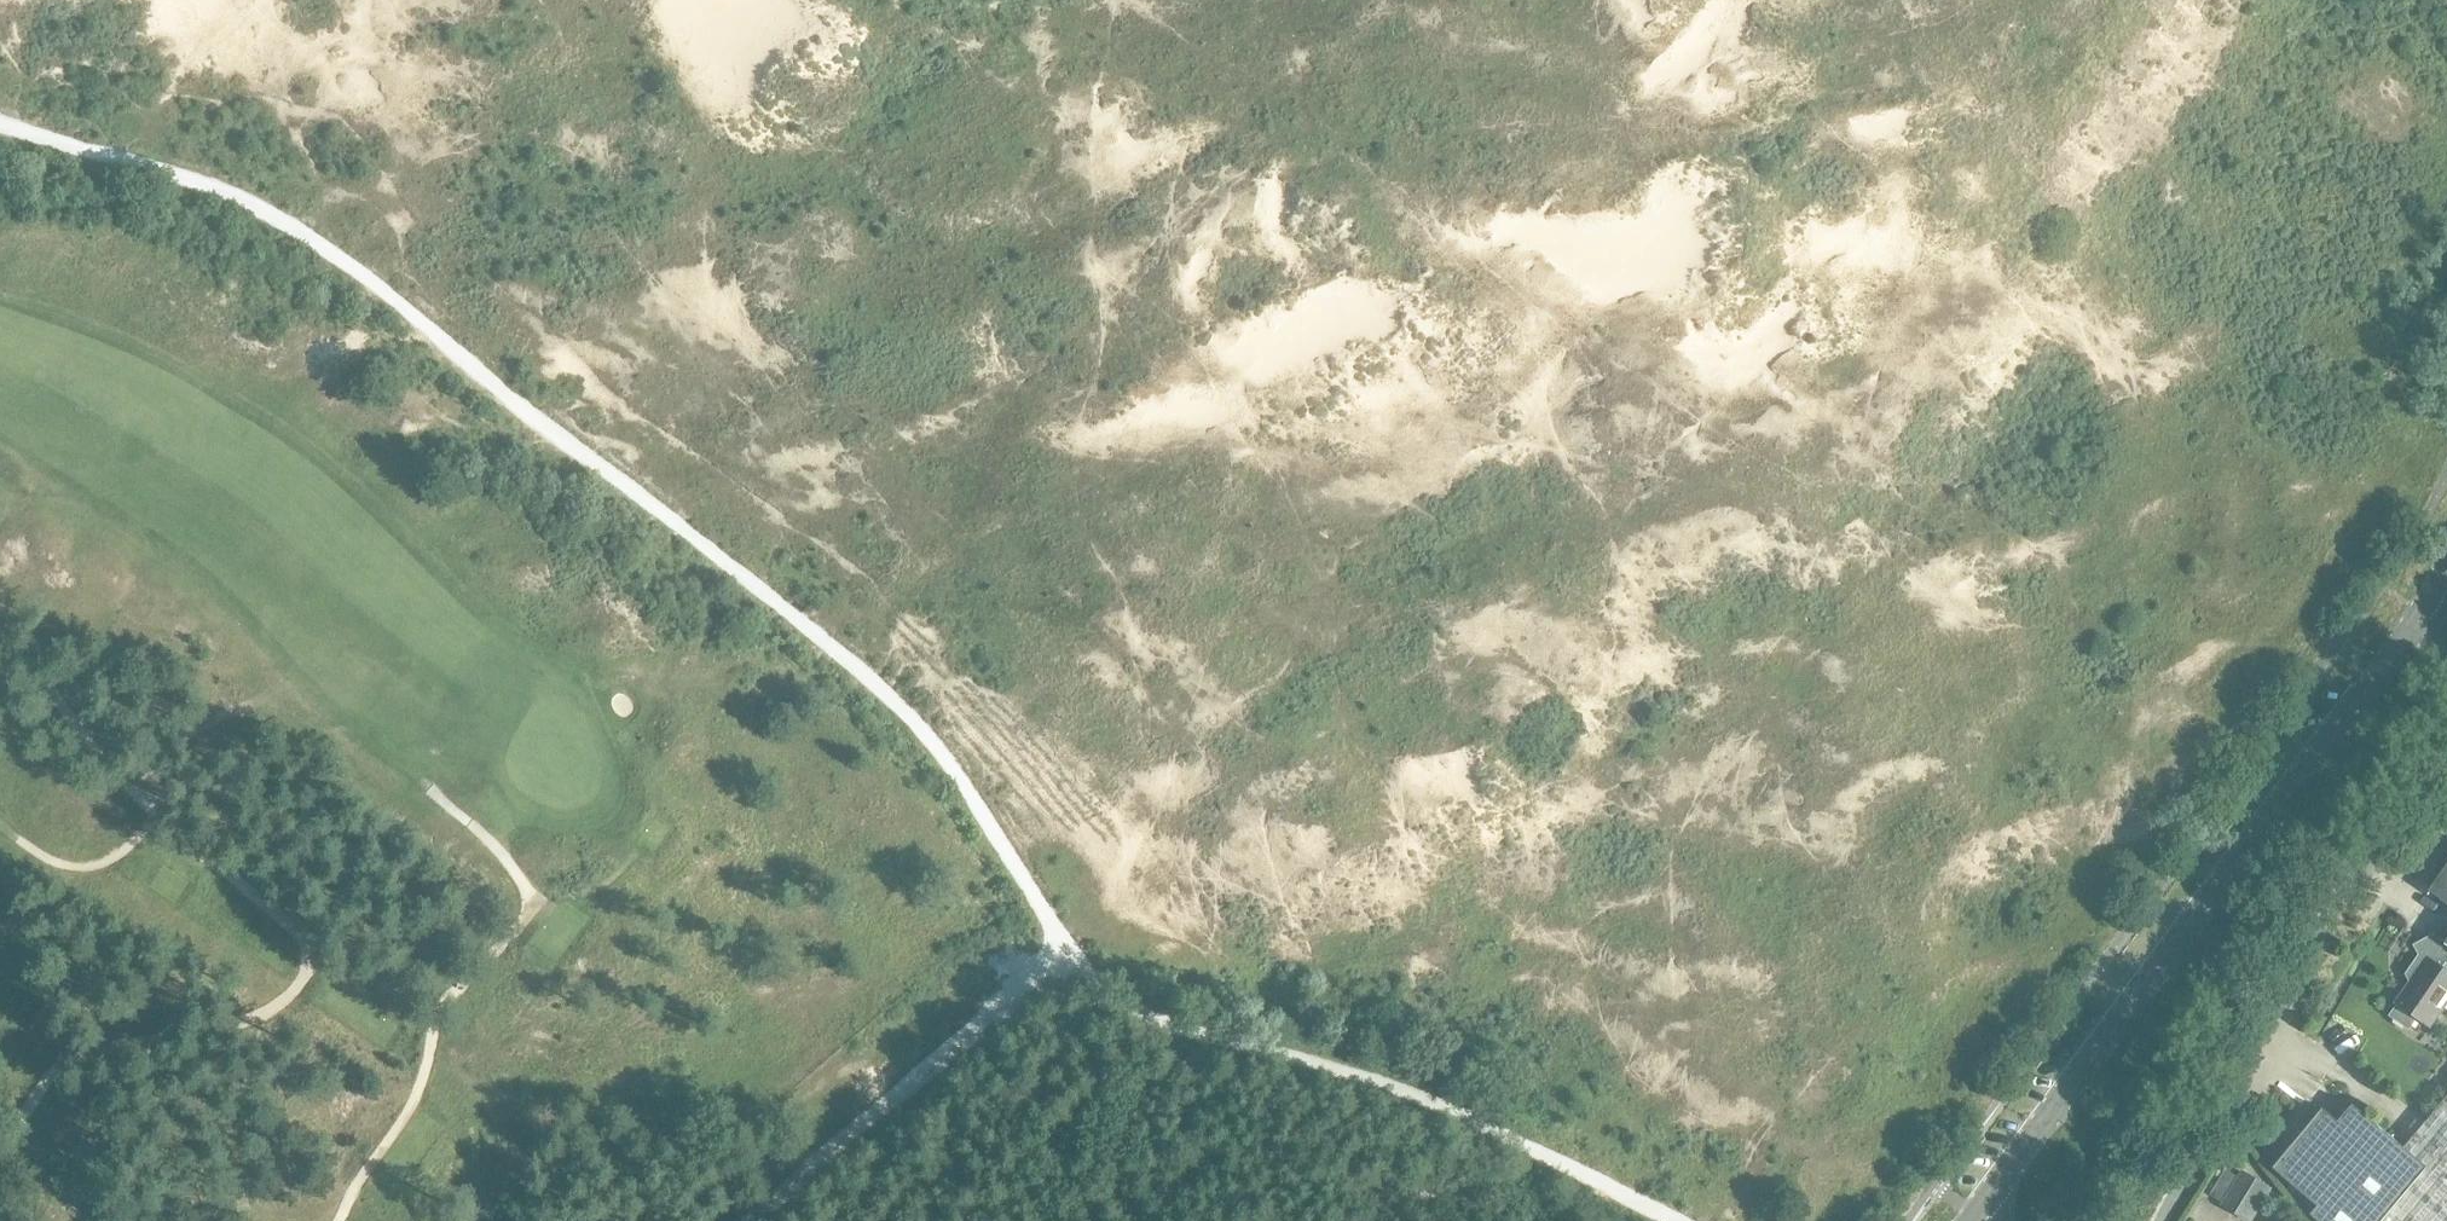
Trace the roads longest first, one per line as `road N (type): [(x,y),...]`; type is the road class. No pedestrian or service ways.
road 1 (secondary): [(1975,1213),(2446,568)]

